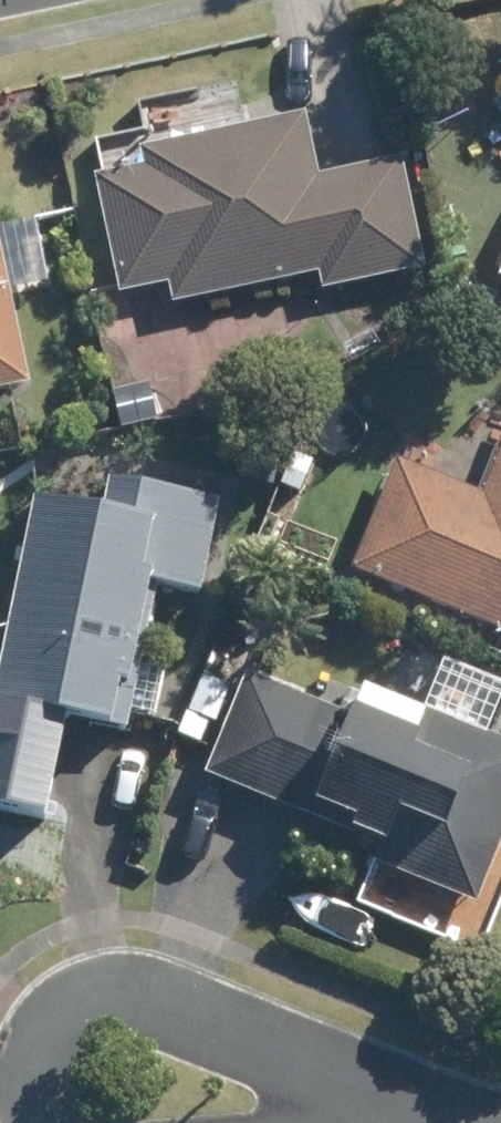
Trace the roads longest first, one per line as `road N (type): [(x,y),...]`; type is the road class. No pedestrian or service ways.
road 1 (residential): [(36,1052),(72,1001),(136,990),(221,1021),(400,1115)]

